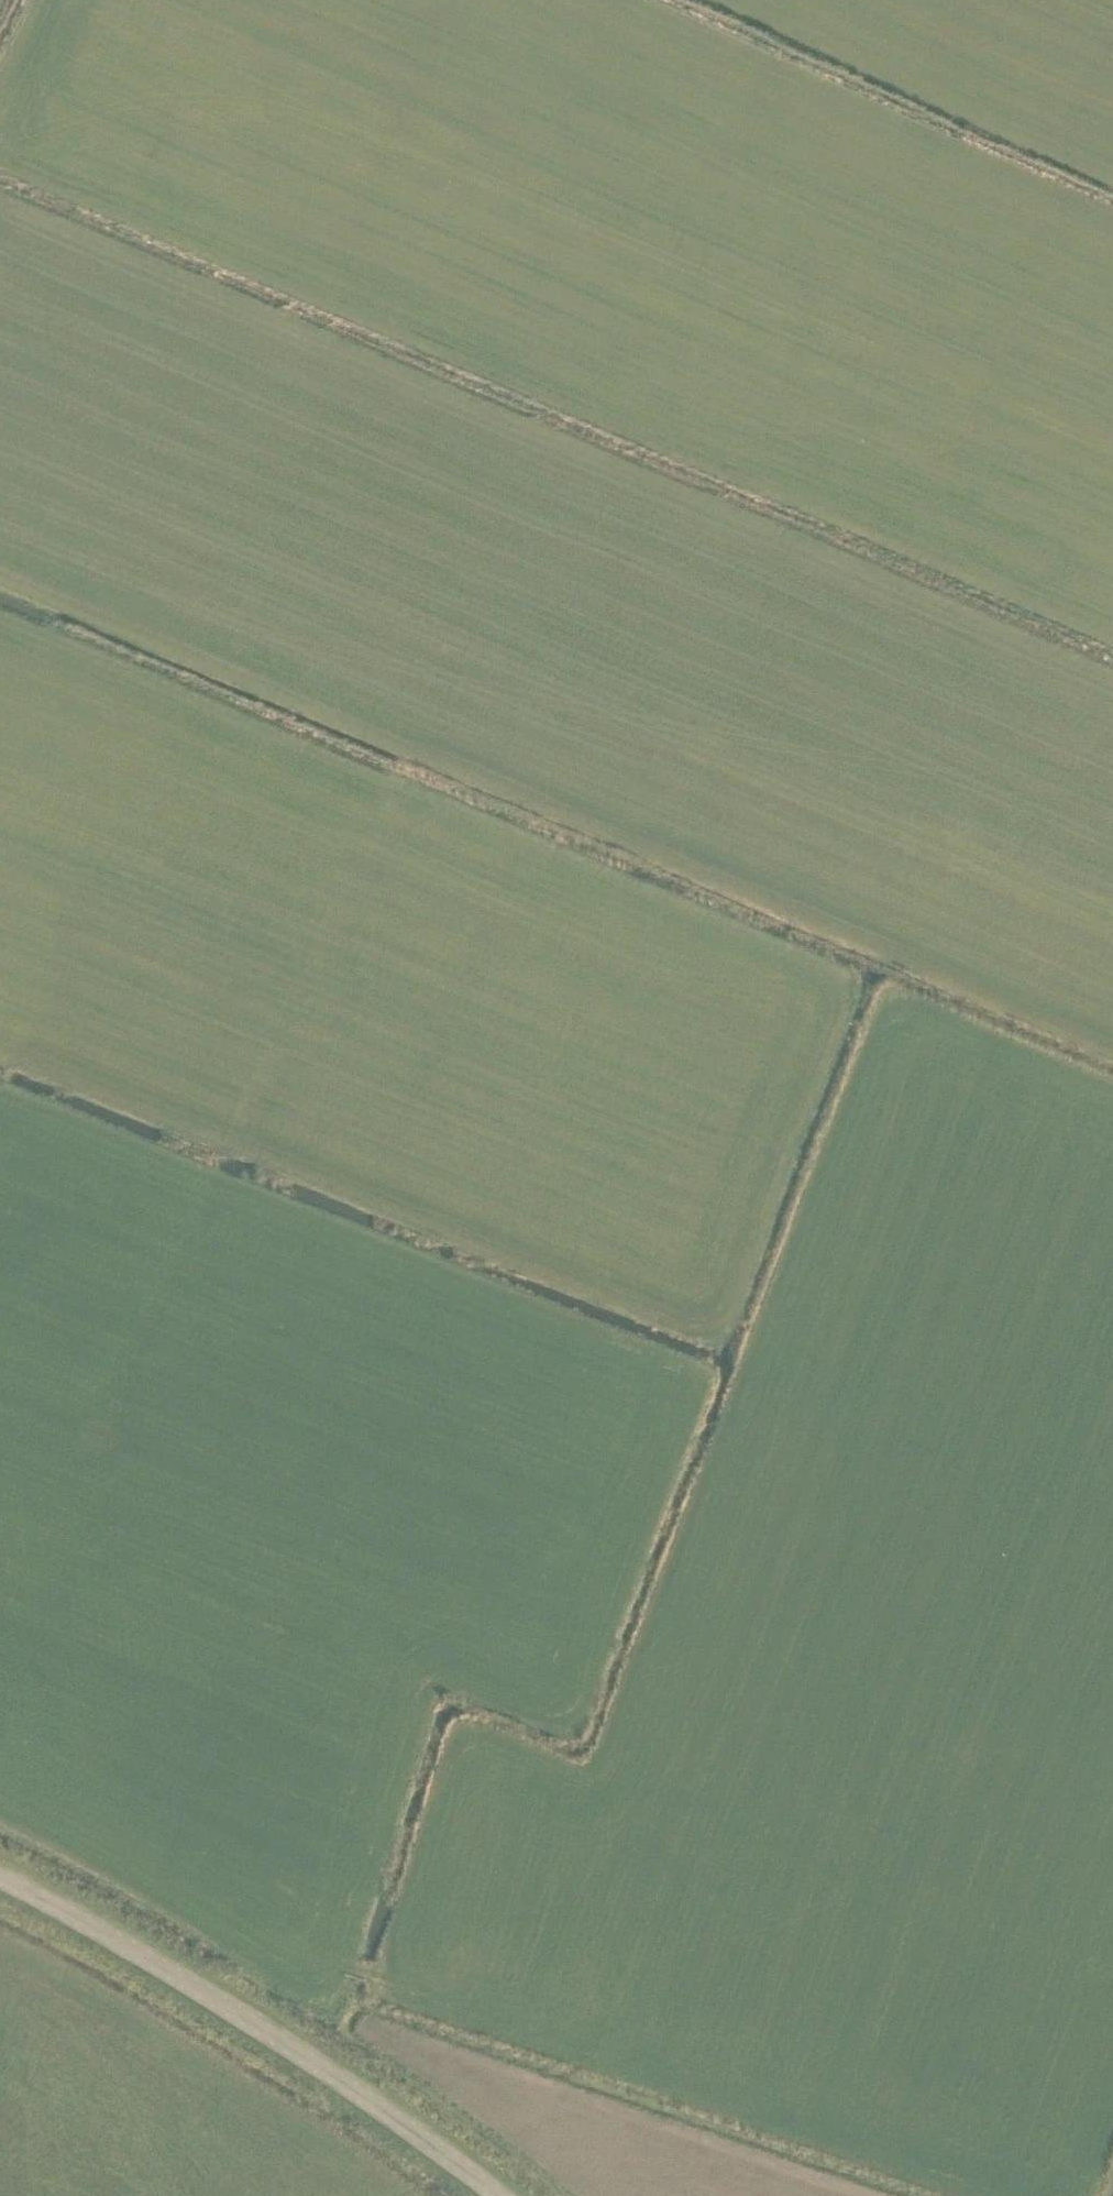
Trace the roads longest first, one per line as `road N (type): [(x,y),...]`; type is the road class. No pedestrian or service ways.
road 1 (tertiary): [(482,2195),(168,1977),(0,1890)]

